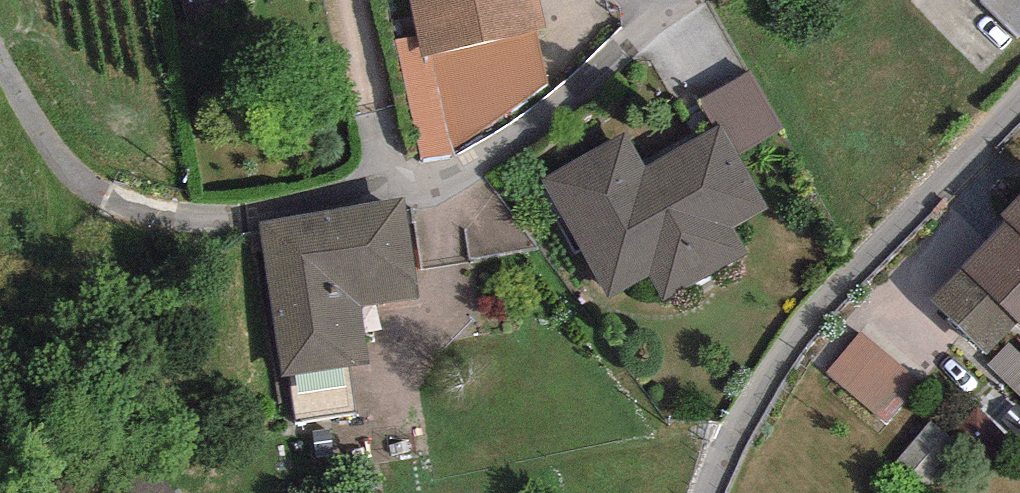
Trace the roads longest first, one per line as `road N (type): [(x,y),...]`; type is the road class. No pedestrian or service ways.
road 1 (residential): [(677,0),(495,159),(233,211)]
road 2 (residential): [(1019,144),(732,458),(719,492)]
road 3 (track): [(233,211),(19,63),(0,35)]

